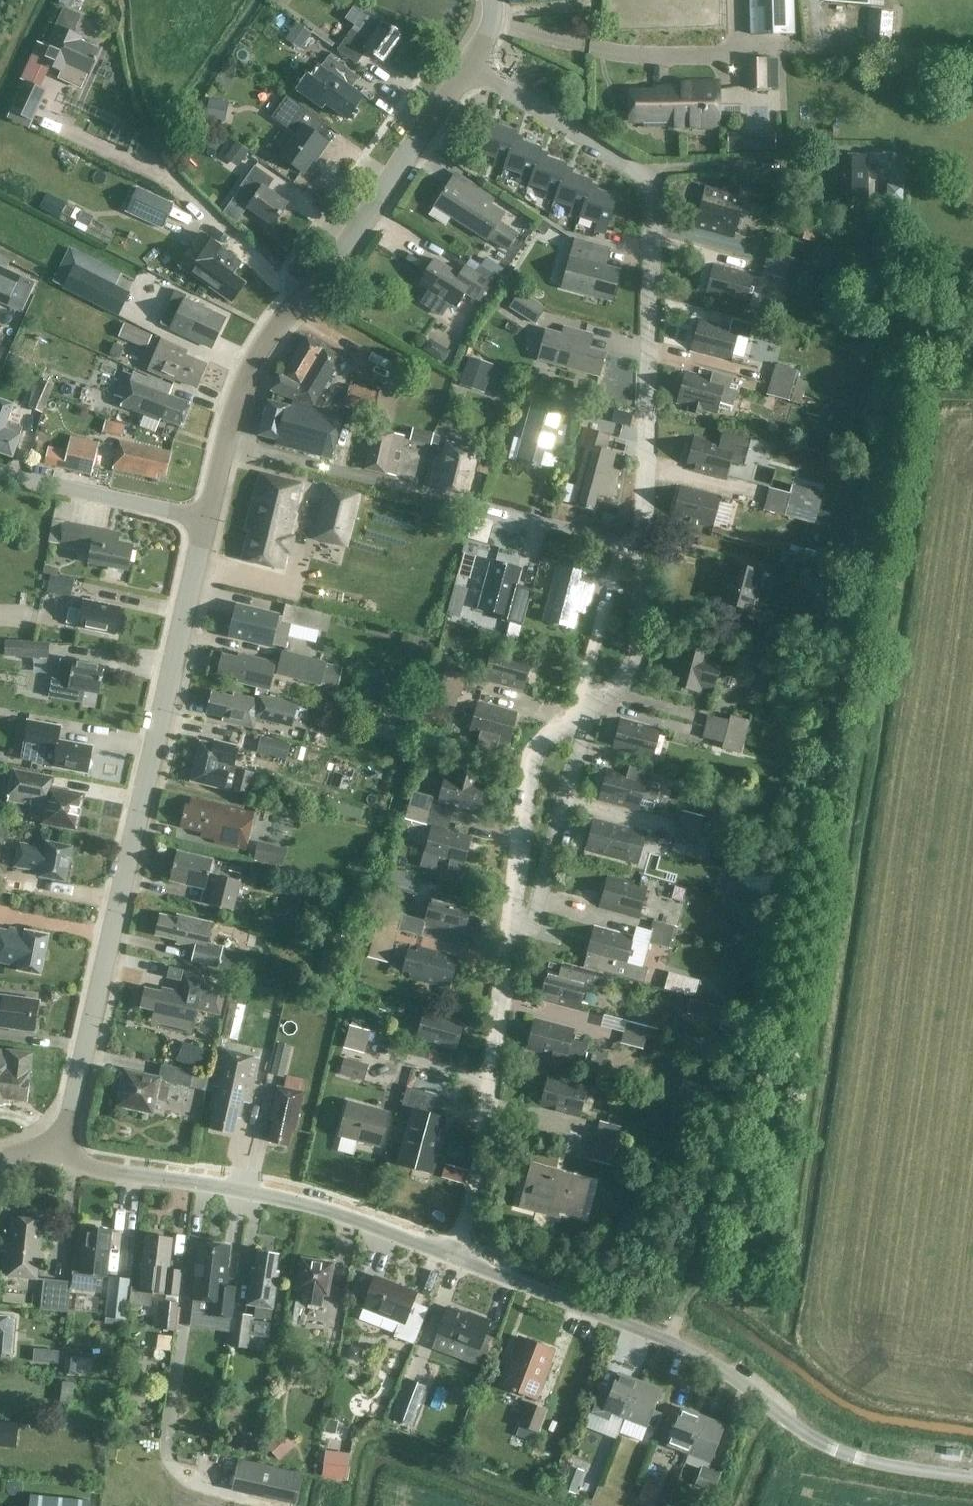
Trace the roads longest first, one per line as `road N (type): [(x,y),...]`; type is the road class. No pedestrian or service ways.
road 1 (residential): [(454,1256),(479,1175),(530,759),(545,735),(630,675),(640,648),(643,537)]
road 2 (tertiary): [(55,1137),(74,1105),(207,519)]
road 3 (residential): [(643,537),(652,196),(646,179),(469,61)]
road 4 (unclassified): [(972,1476),(846,1454),(806,1435),(716,1365),(454,1256)]
road 5 (tertiary): [(225,442),(248,367),(338,260),(469,61)]
road 6 (residential): [(225,442),(619,545),(643,537)]
road 7 (unclassified): [(454,1256),(301,1202),(108,1170),(74,1156),(55,1137)]
road 8 (unclassified): [(0,475),(207,519)]

